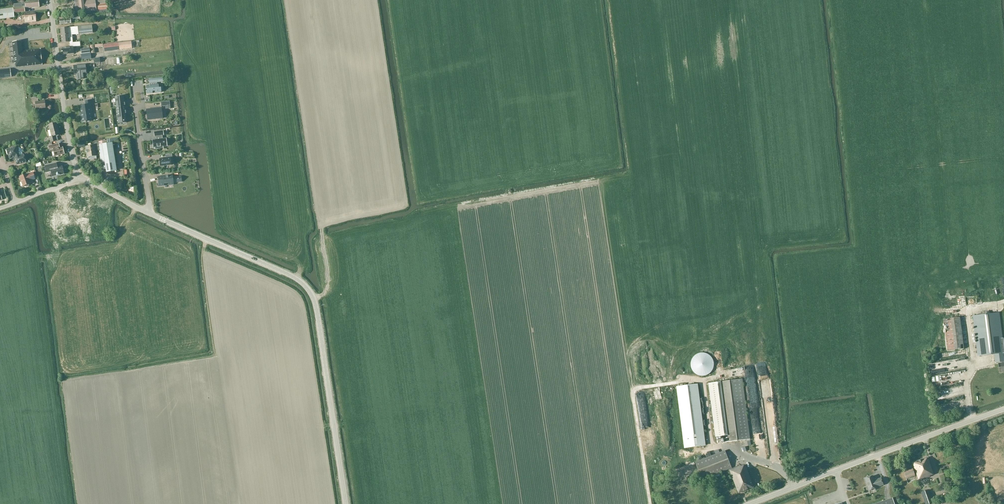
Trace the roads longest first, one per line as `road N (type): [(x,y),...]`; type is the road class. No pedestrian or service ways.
road 1 (unclassified): [(165,221),(301,282),(316,305),(346,503)]
road 2 (unclassified): [(751,503),(1003,411)]
road 3 (residential): [(78,177),(49,0)]

